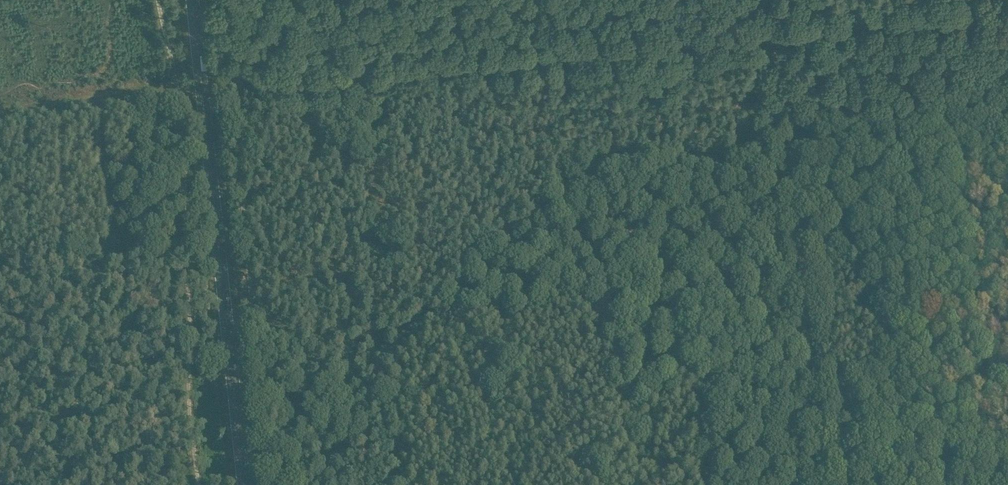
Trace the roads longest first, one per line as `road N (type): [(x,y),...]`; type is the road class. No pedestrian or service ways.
road 1 (track): [(777,0),(781,30),(0,109)]
road 2 (track): [(825,484),(781,30),(1007,5)]
road 3 (primary): [(244,484),(193,0)]

